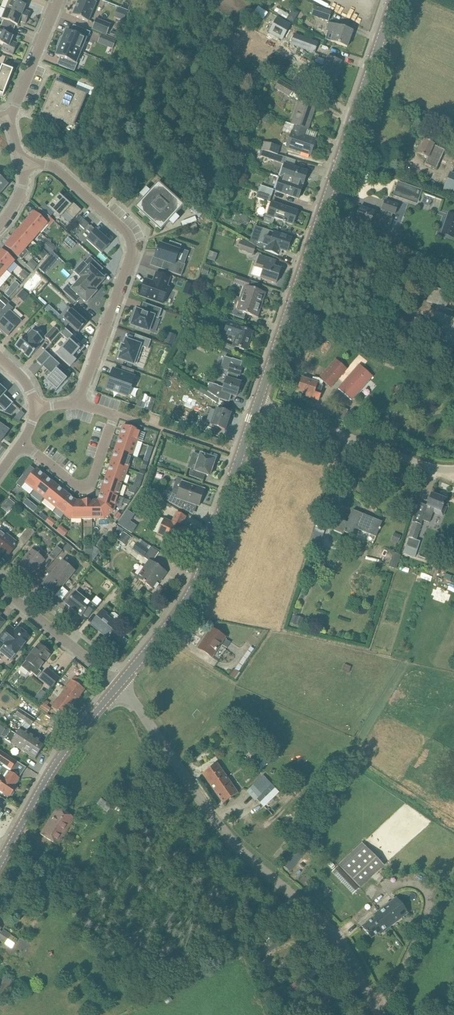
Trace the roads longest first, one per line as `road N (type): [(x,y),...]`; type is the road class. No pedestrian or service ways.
road 1 (unclassified): [(383,1014),(352,946),(238,850),(118,684)]
road 2 (secondary): [(255,398),(392,0)]
road 3 (secondary): [(118,684),(193,584),(255,398)]
road 4 (residential): [(80,404),(133,249),(127,233),(58,171),(26,162)]
road 5 (unclassified): [(453,470),(255,398)]
road 6 (secondary): [(2,858),(52,770),(118,684)]
road 7 (residential): [(24,445),(84,495),(115,413),(80,404)]
road 8 (residential): [(118,684),(0,587)]
road 9 (residential): [(14,124),(61,0)]

